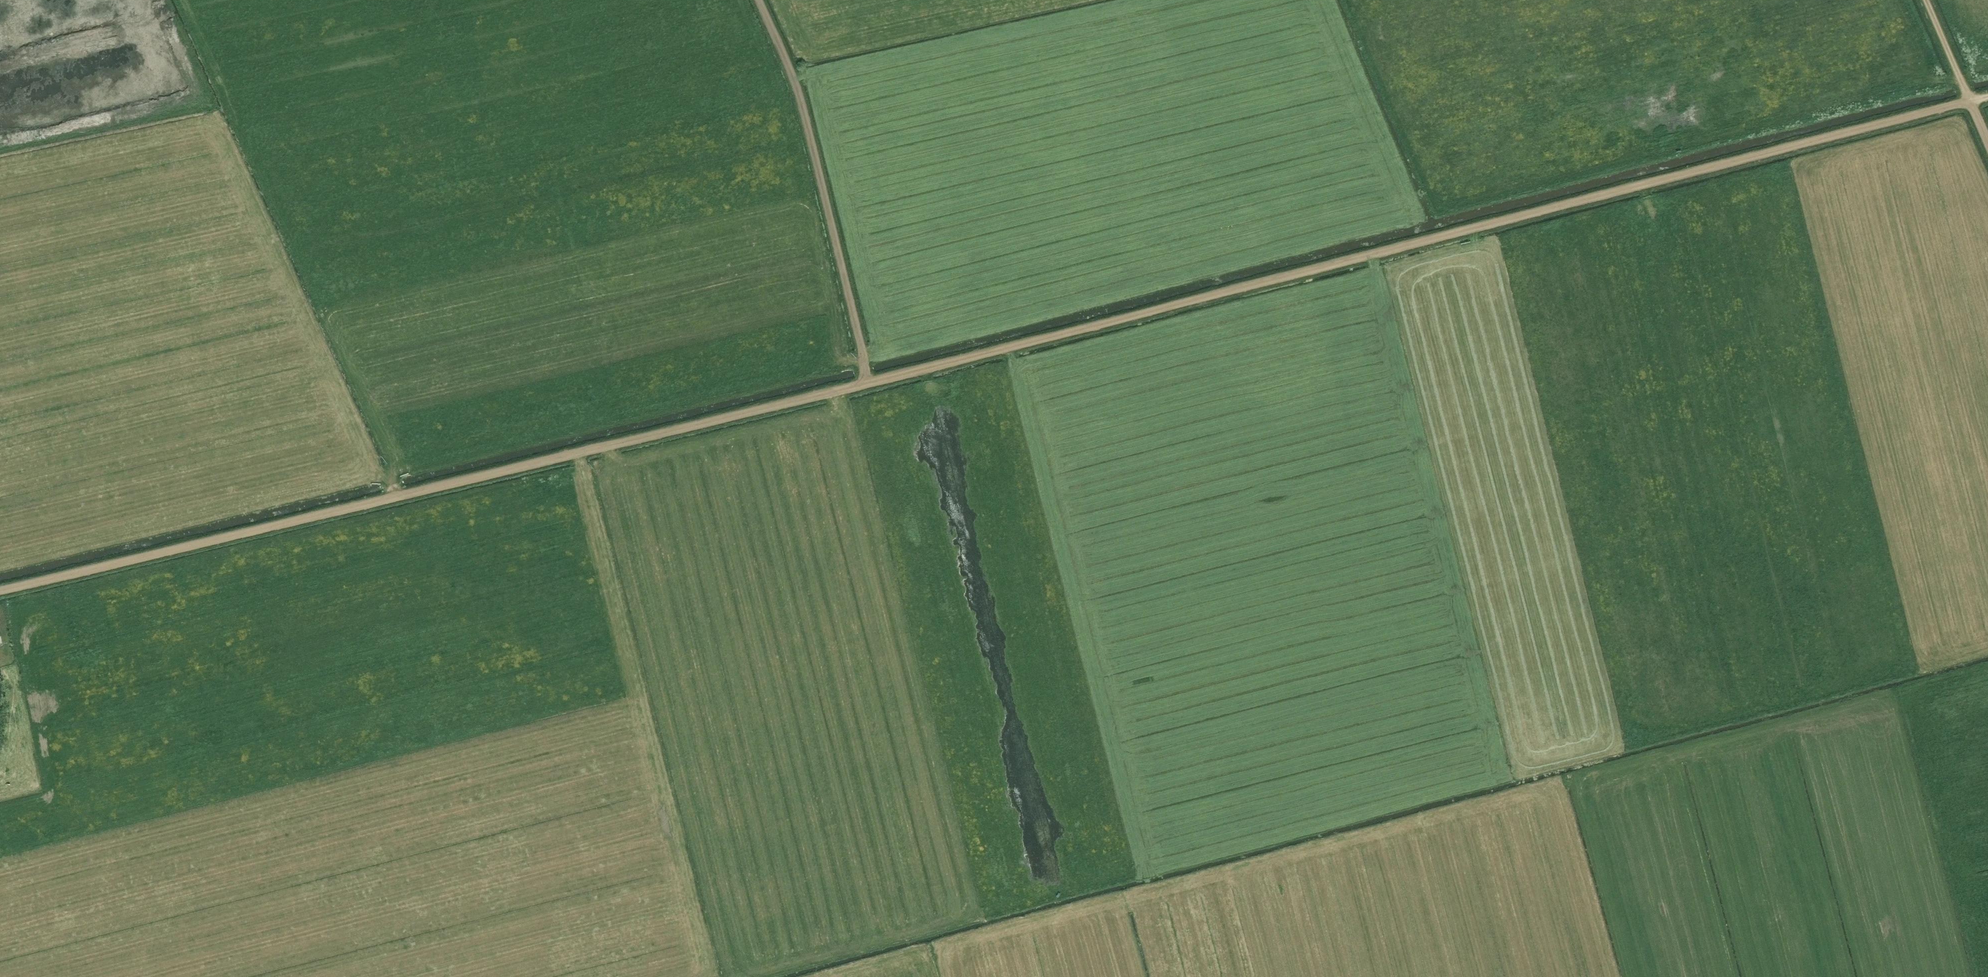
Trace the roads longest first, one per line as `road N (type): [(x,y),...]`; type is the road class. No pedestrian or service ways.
road 1 (track): [(1987,94),(870,382),(0,586)]
road 2 (track): [(870,382),(797,83),(759,0)]
road 3 (track): [(1924,0),(1987,147)]

